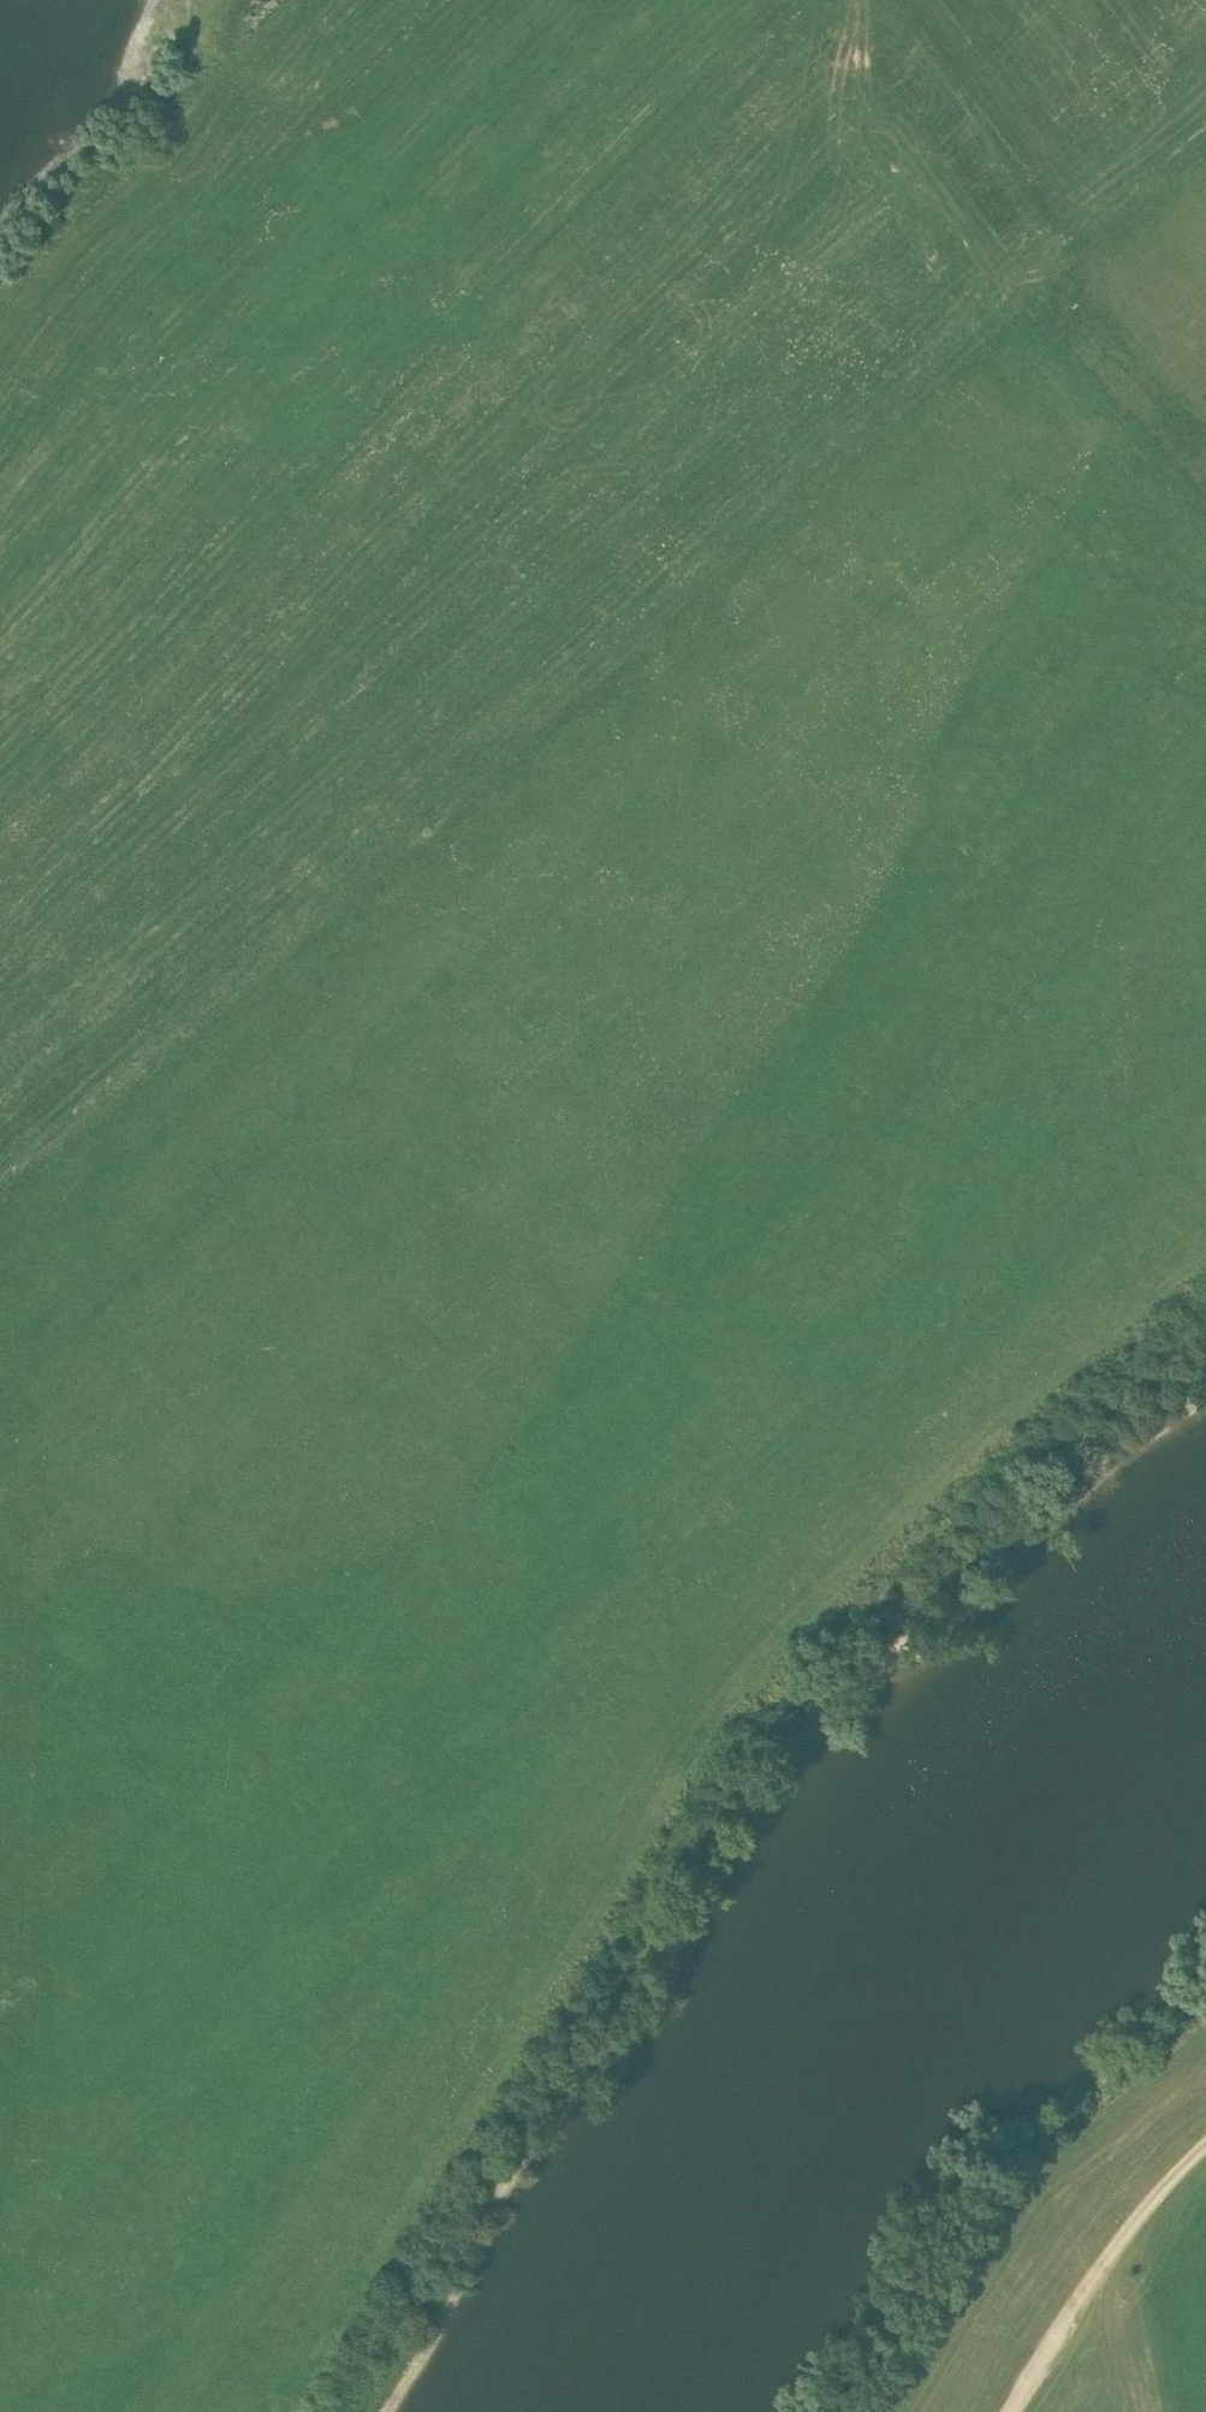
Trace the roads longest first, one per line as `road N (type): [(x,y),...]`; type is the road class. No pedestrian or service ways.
road 1 (track): [(1205,2153),(1128,2233),(1012,2411)]

